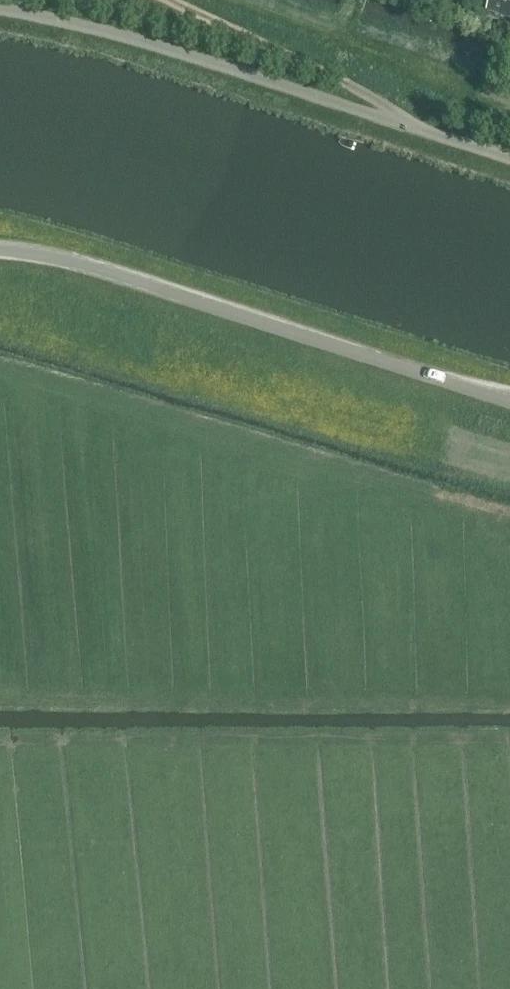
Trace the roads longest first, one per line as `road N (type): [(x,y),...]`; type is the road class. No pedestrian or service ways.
road 1 (tertiary): [(509,401),(64,260),(0,250)]
road 2 (unclassified): [(509,159),(277,85),(0,11)]

